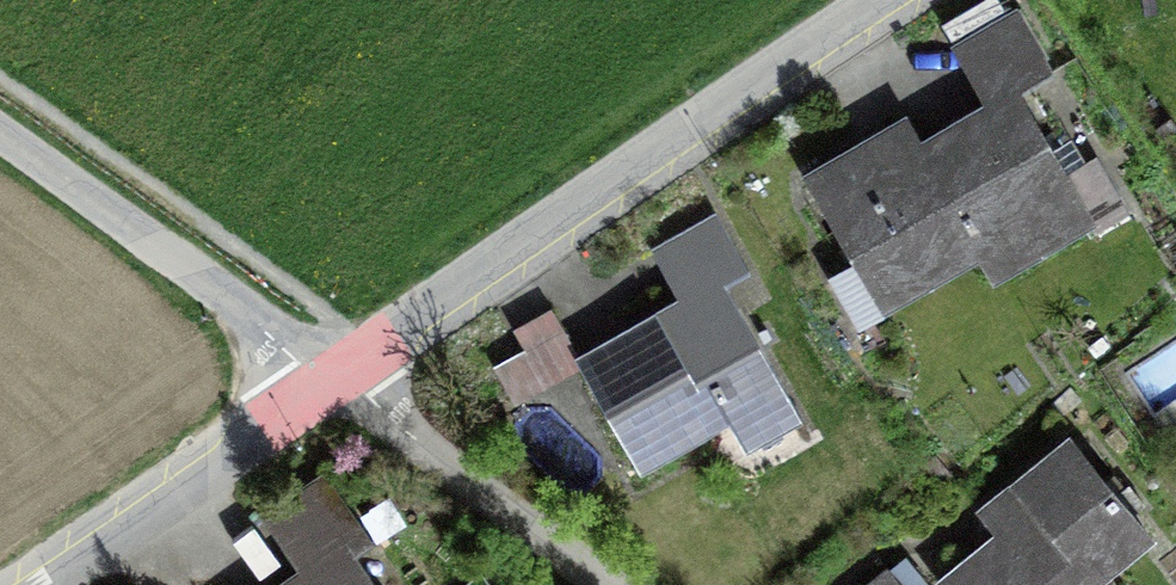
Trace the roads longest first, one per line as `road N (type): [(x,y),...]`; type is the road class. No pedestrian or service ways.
road 1 (unclassified): [(324,379),(900,0)]
road 2 (unclassified): [(0,141),(324,379)]
road 3 (unclassified): [(324,379),(614,584)]
road 4 (unclassified): [(34,584),(324,379)]

